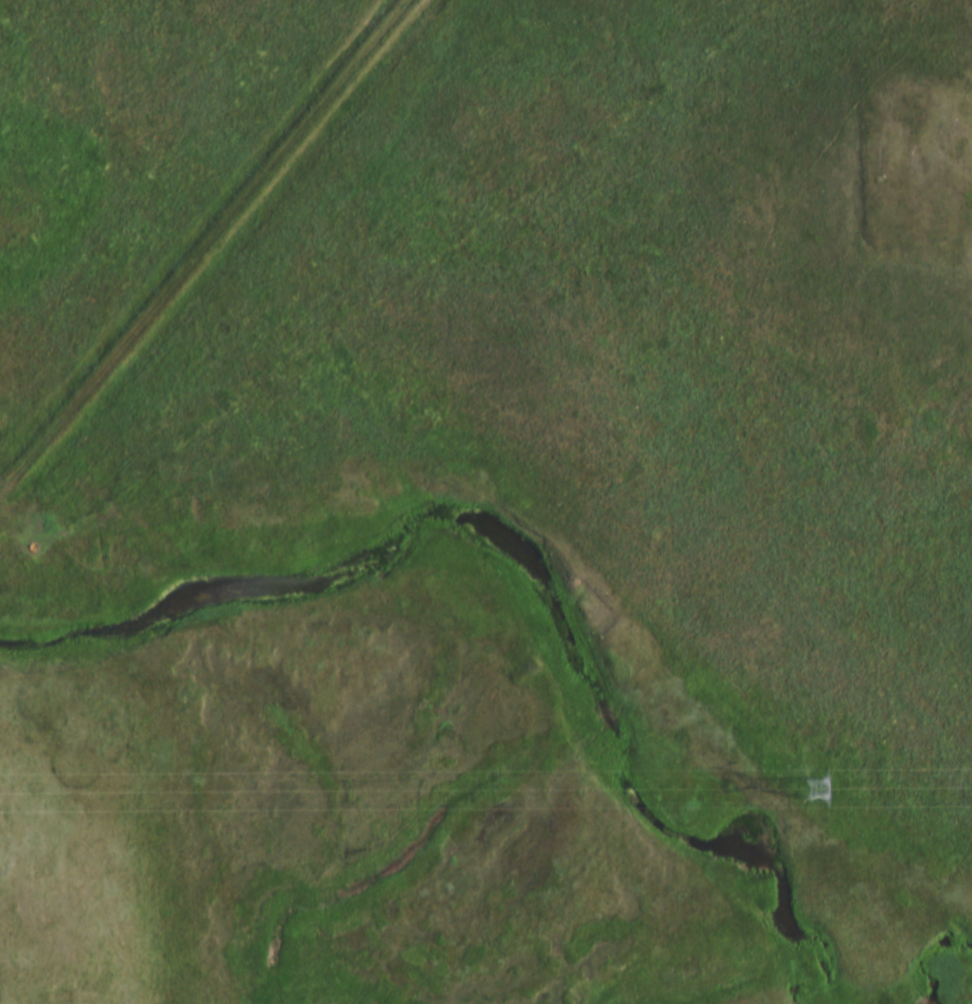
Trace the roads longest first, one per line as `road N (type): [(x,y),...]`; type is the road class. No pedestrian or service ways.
road 1 (track): [(0,486),(85,399),(414,0)]
road 2 (track): [(147,1003),(68,607),(15,475)]

